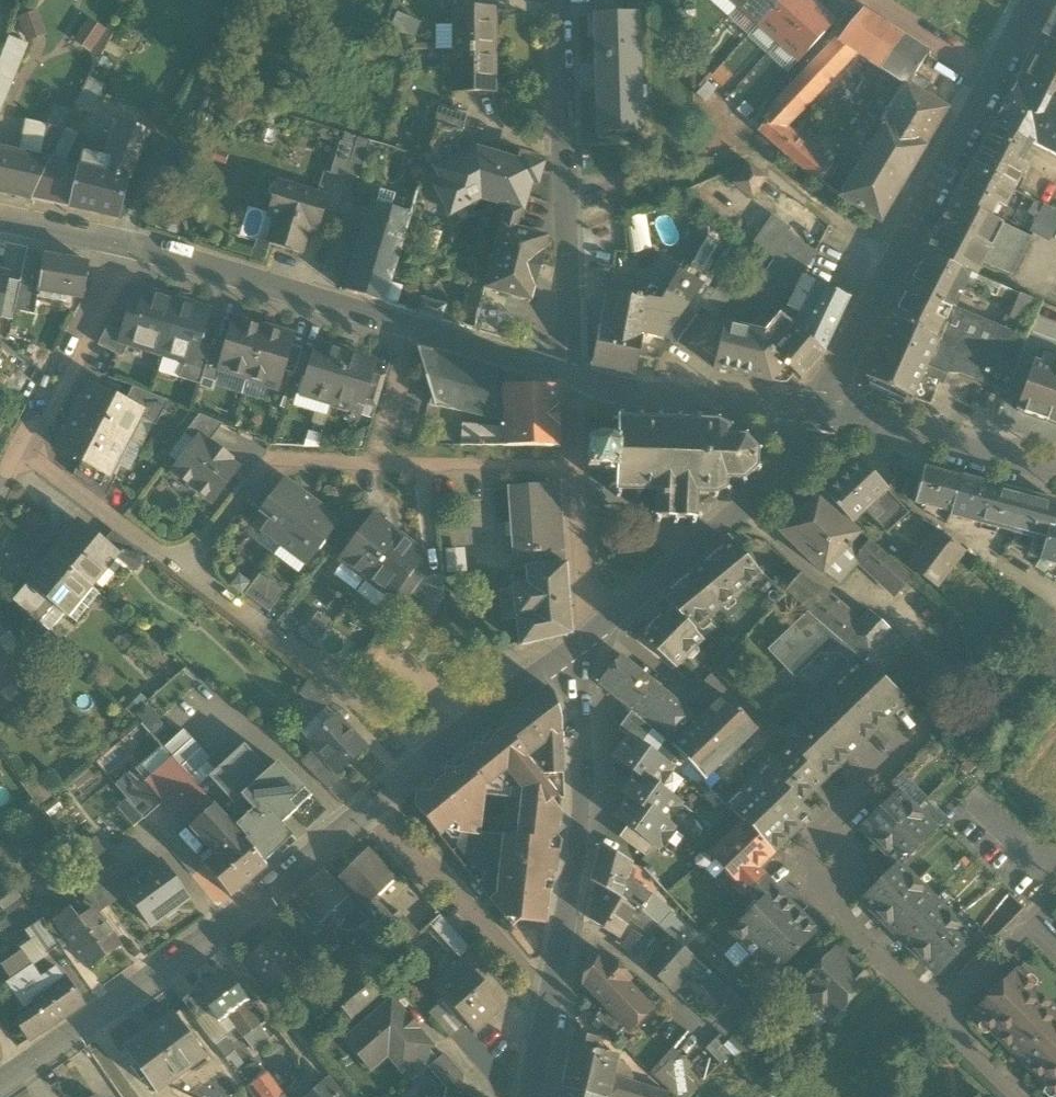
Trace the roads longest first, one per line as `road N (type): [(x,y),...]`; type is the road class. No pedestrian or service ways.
road 1 (residential): [(18,451),(435,755)]
road 2 (residential): [(372,806),(182,955),(0,1081)]
road 3 (residential): [(934,1013),(818,894),(813,834),(946,709)]
road 4 (residential): [(576,382),(562,0)]
road 5 (secondary): [(823,411),(995,80)]
road 6 (tertiary): [(550,1003),(588,837),(578,682),(587,638)]
road 7 (tertiary): [(606,623),(790,488),(823,411)]
road 8 (secondary): [(119,243),(411,331)]
road 9 (residential): [(550,1003),(372,806)]
road 10 (secondary): [(576,382),(693,403),(823,411)]
road 11 (tertiary): [(823,411),(1055,475)]
road 12 (residential): [(119,243),(18,451)]
road 13 (residential): [(587,638),(435,755)]
road 14 (residential): [(934,1013),(1055,887)]
road 15 (secondary): [(411,331),(576,382)]
road 16 (residential): [(995,80),(867,0)]
road 17 (unclassified): [(716,678),(697,698),(606,623)]
road 18 (residential): [(411,331),(370,465)]
road 19 (secondary): [(0,219),(119,243)]

